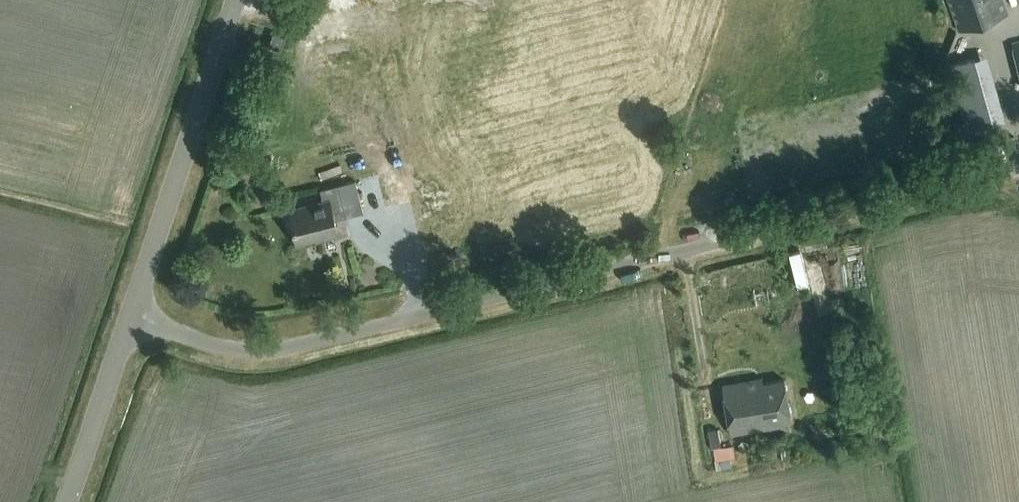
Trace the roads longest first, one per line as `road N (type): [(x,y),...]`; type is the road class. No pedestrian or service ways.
road 1 (unclassified): [(134,310),(223,348),(290,348),(1018,170)]
road 2 (unclassified): [(134,310),(238,0)]
road 3 (unclassified): [(65,501),(134,310)]

